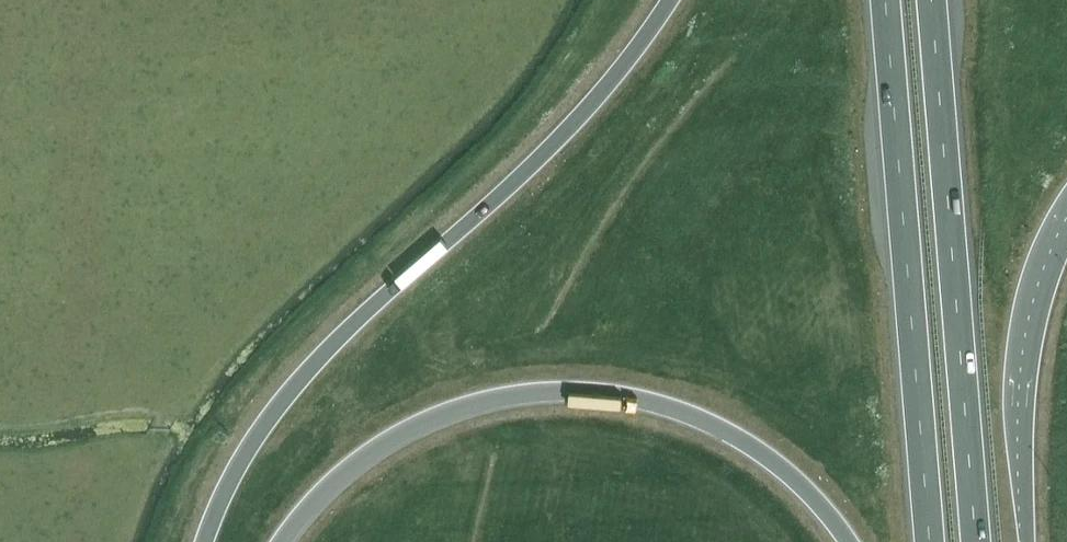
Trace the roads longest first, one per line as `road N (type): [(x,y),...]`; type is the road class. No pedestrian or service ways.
road 1 (trunk): [(671,0),(545,154),(295,388),(253,442),(204,541)]
road 2 (trunk): [(281,541),(315,498),(393,435),(452,410),(573,389),(692,414),(739,437),(814,496),(851,541)]
road 3 (trunk): [(886,0),(930,541)]
road 4 (trunk): [(976,541),(932,0)]
road 5 (trunk): [(1027,541),(1017,459),(1023,355),(1038,282),(1066,216)]

